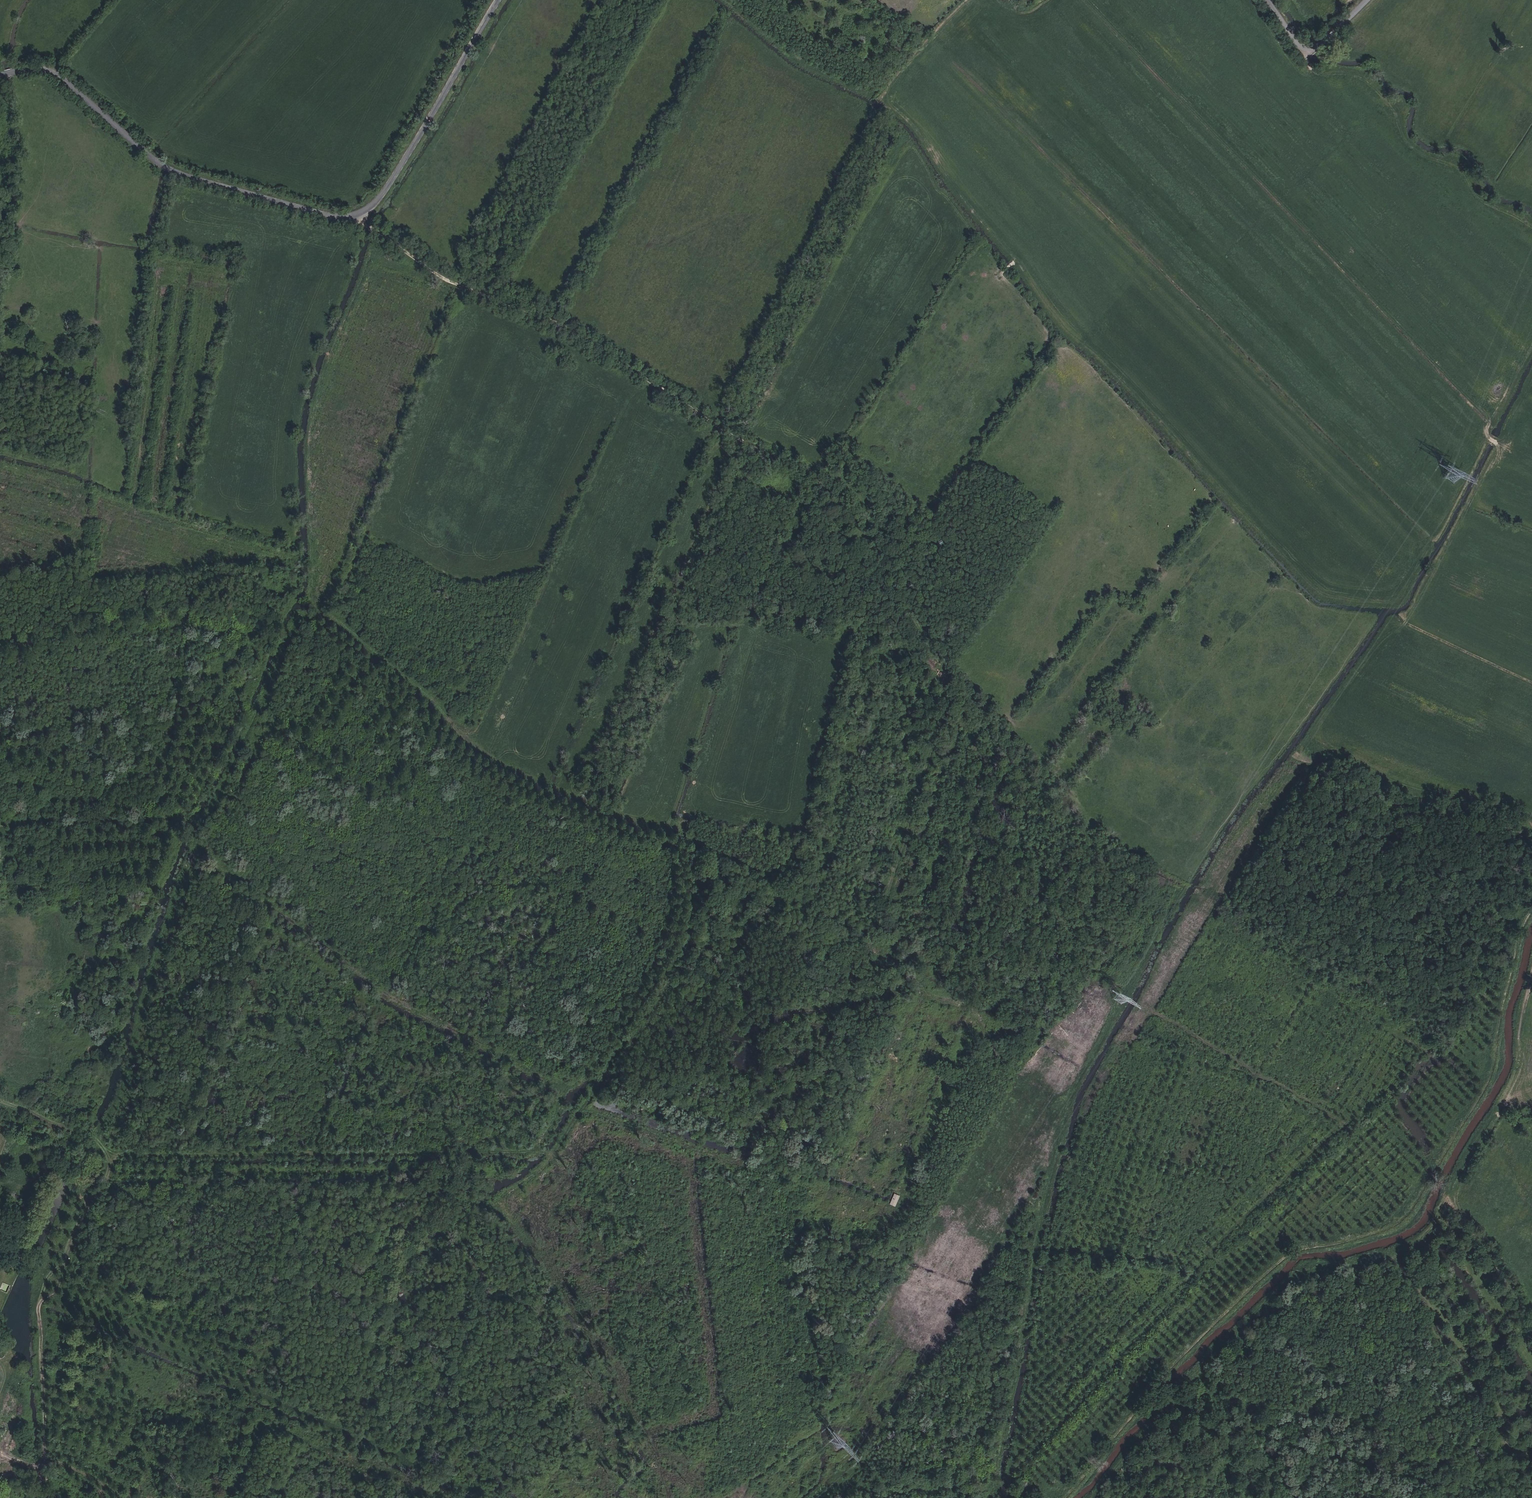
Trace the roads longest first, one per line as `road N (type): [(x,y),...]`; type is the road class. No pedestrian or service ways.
road 1 (tertiary): [(0,77),(47,71),(172,169),(350,215),(392,182),(499,0)]
road 2 (tertiary): [(1269,0),(1307,47),(1370,0)]

